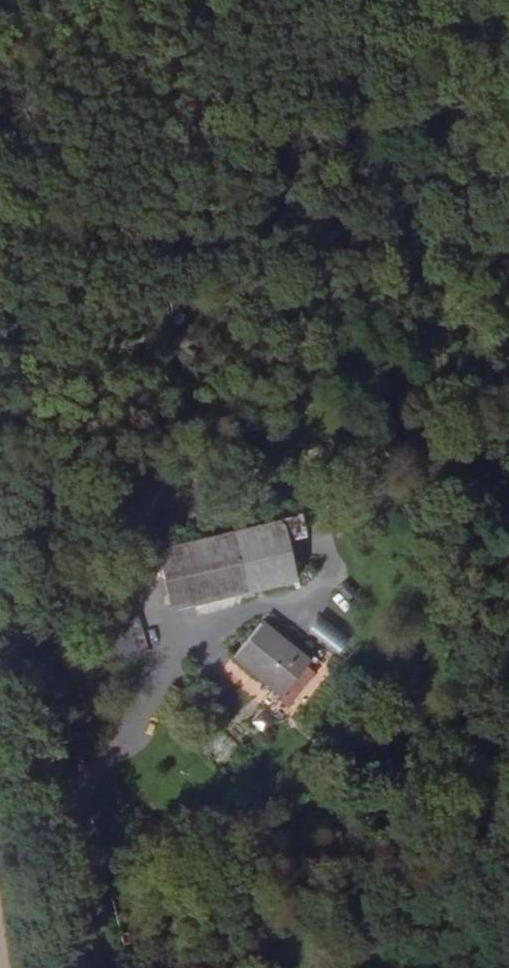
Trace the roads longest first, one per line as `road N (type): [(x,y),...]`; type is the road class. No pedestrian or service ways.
road 1 (track): [(0,704),(62,909)]

